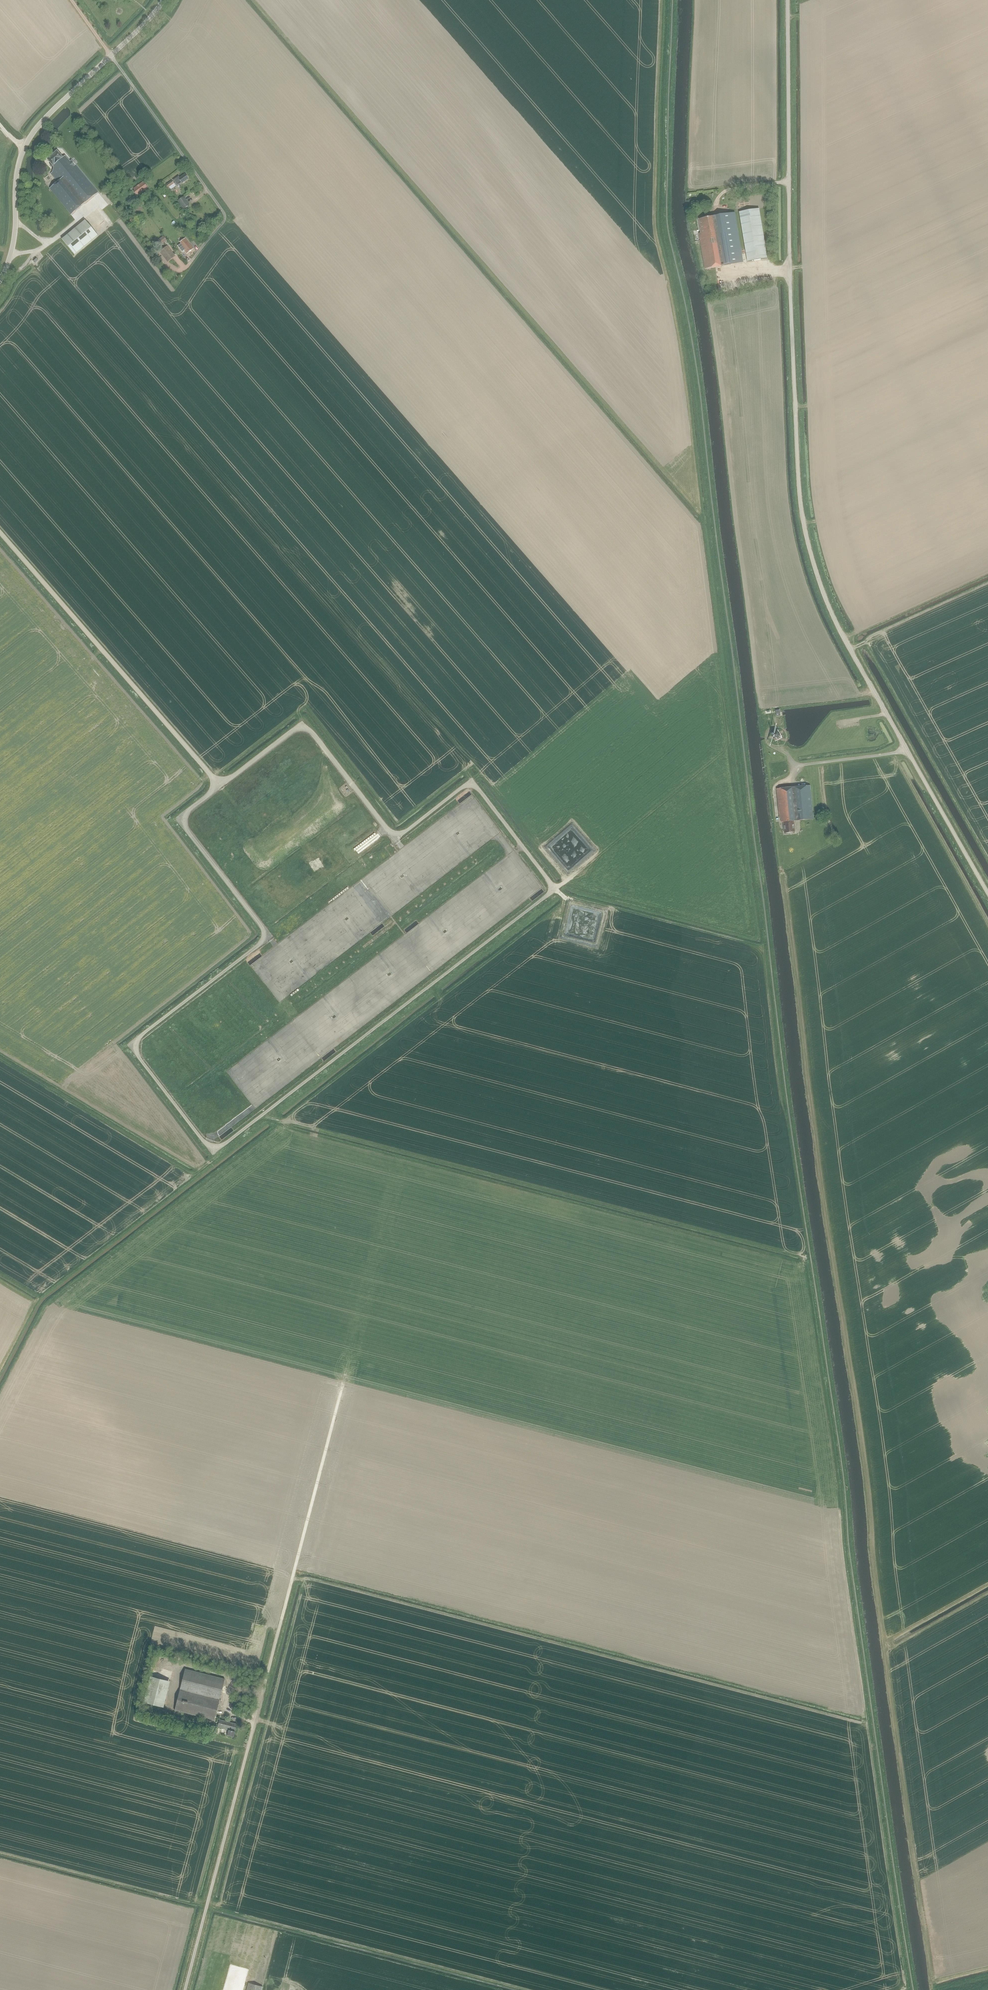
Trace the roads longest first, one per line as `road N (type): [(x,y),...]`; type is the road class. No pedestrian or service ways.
road 1 (unclassified): [(987,892),(835,621),(808,542),(795,407),(788,0)]
road 2 (residential): [(183,270),(222,213),(110,56)]
road 3 (tertiary): [(0,278),(13,239),(22,151),(110,56)]

